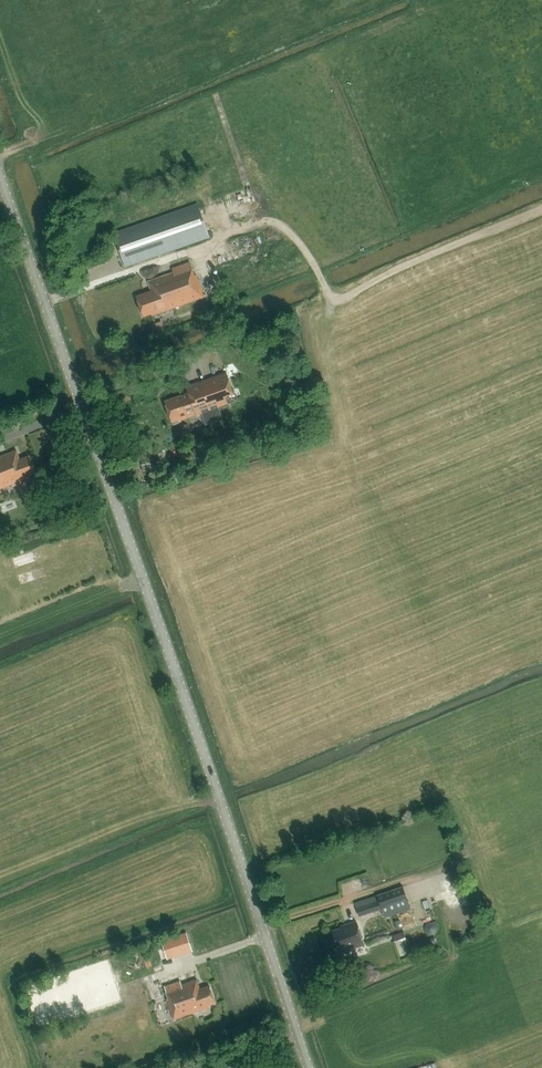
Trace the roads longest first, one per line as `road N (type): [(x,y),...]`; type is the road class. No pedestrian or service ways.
road 1 (tertiary): [(308,1067),(0,167)]

